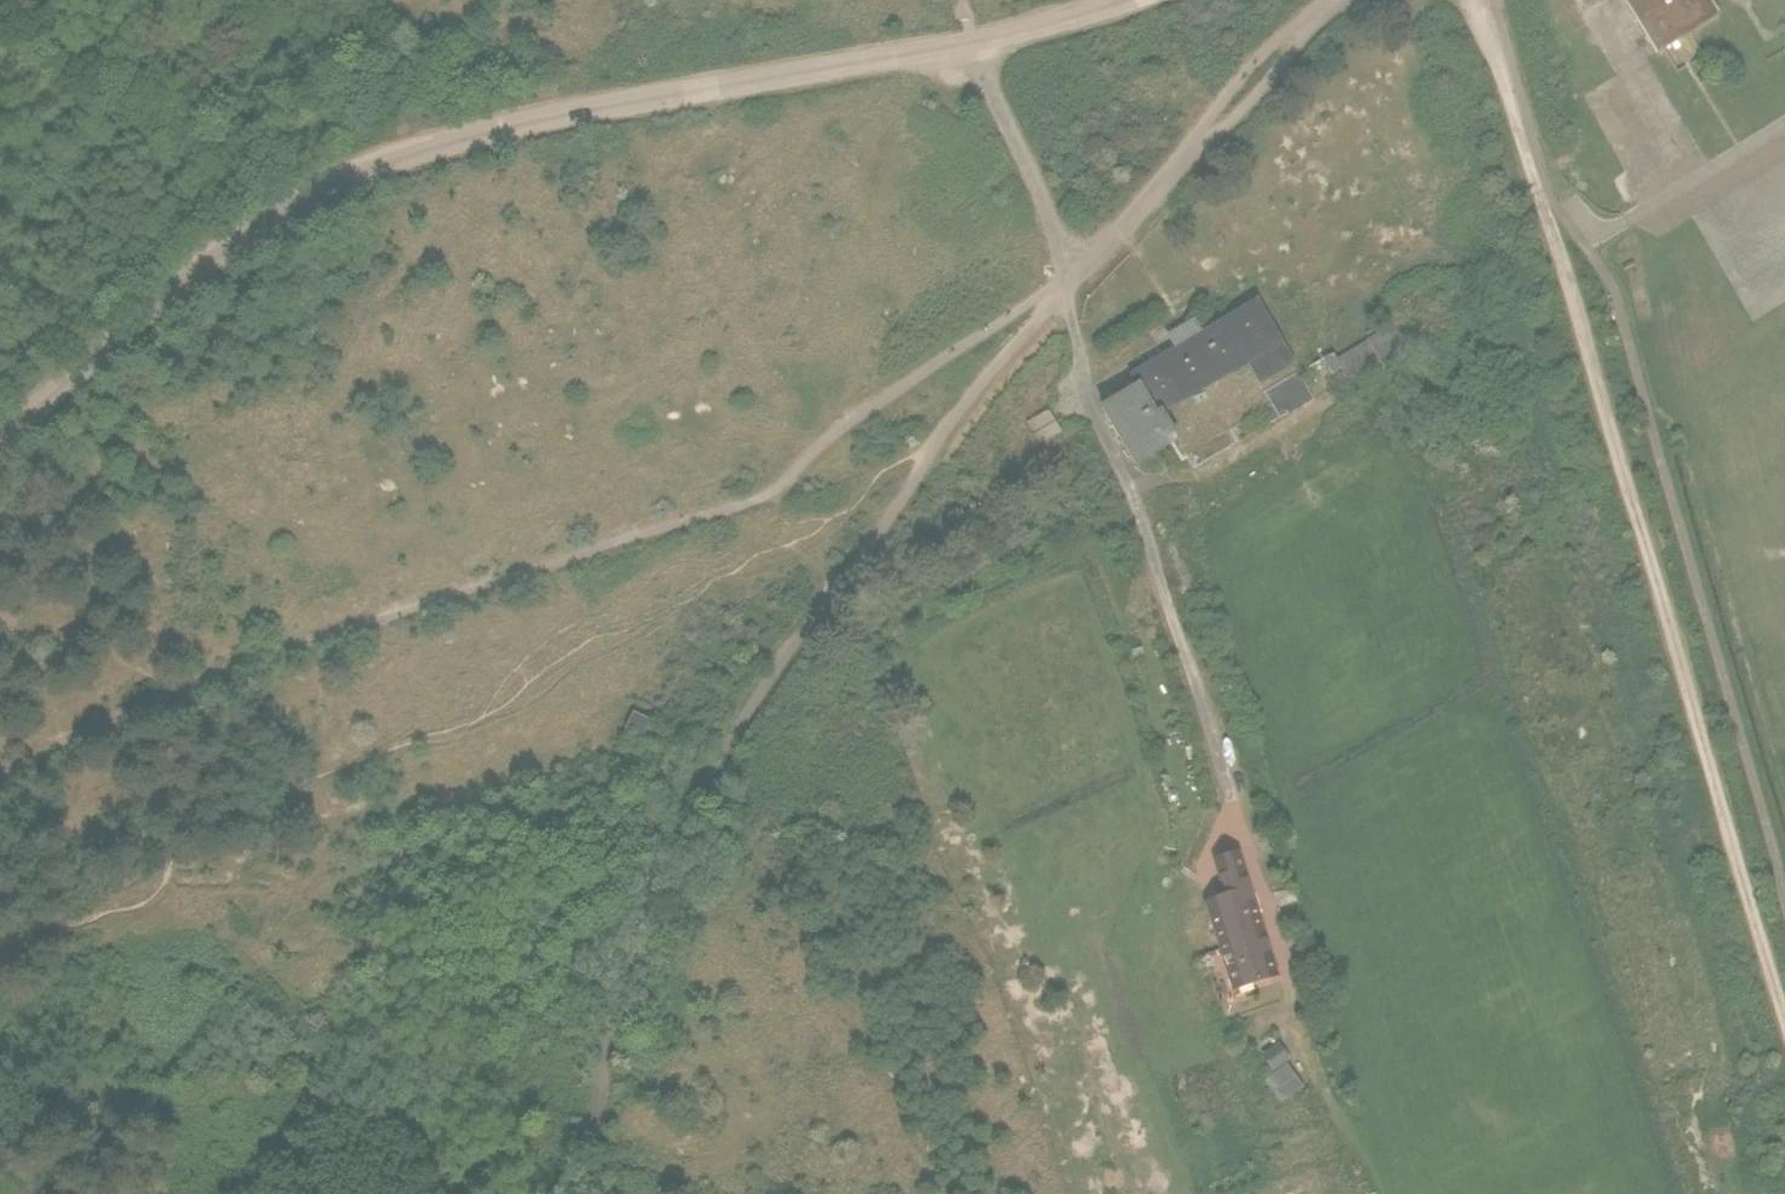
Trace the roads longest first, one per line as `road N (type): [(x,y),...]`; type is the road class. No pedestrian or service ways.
road 1 (track): [(586,1193),(614,982),(651,872),(920,463),(1066,282)]
road 2 (track): [(1559,225),(1784,1035)]
road 3 (track): [(1066,282),(1343,0)]

